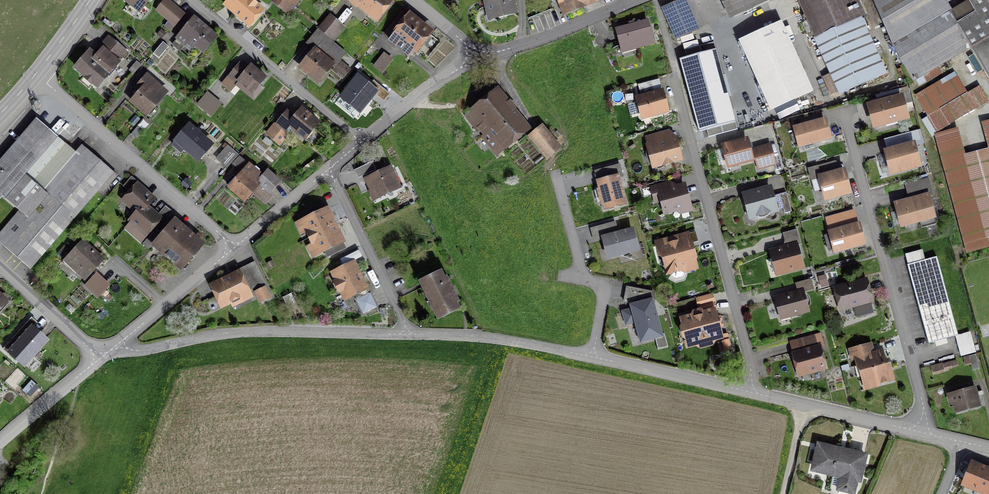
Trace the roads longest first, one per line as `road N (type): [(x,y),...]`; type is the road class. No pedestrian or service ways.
road 1 (residential): [(928,436),(843,115)]
road 2 (residential): [(756,394),(677,85)]
road 3 (residential): [(113,350),(269,330),(410,334)]
road 4 (residential): [(228,254),(33,76)]
road 5 (residential): [(362,141),(190,0)]
road 6 (residential): [(410,334),(505,340),(594,357)]
road 7 (residential): [(410,334),(329,169)]
road 8 (residential): [(756,394),(928,436)]
road 9 (residential): [(594,357),(756,394)]
road 10 (residential): [(636,0),(480,57)]
road 11 (residential): [(228,254),(113,350)]
road 12 (residential): [(480,57),(362,141)]
road 13 (residential): [(0,269),(101,360)]
road 14 (residential): [(101,360),(0,447)]
road 15 (residential): [(329,169),(228,254)]

